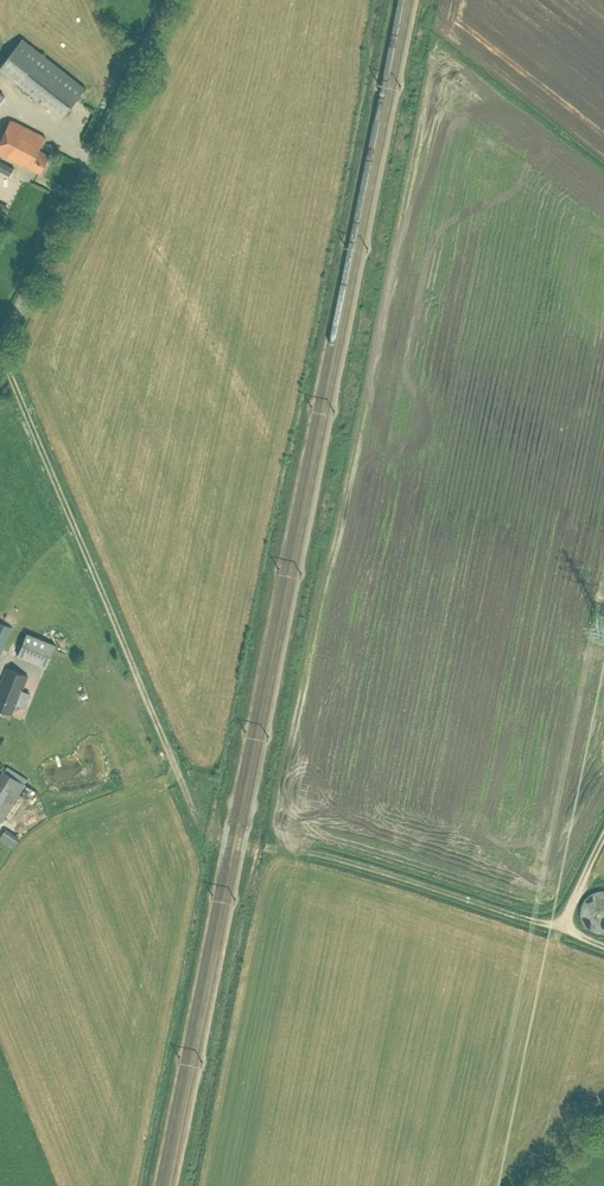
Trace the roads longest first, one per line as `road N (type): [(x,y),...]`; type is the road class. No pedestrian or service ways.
road 1 (track): [(0,347),(206,830)]
road 2 (tertiary): [(0,347),(170,0)]
road 3 (track): [(266,846),(336,860),(603,946)]

